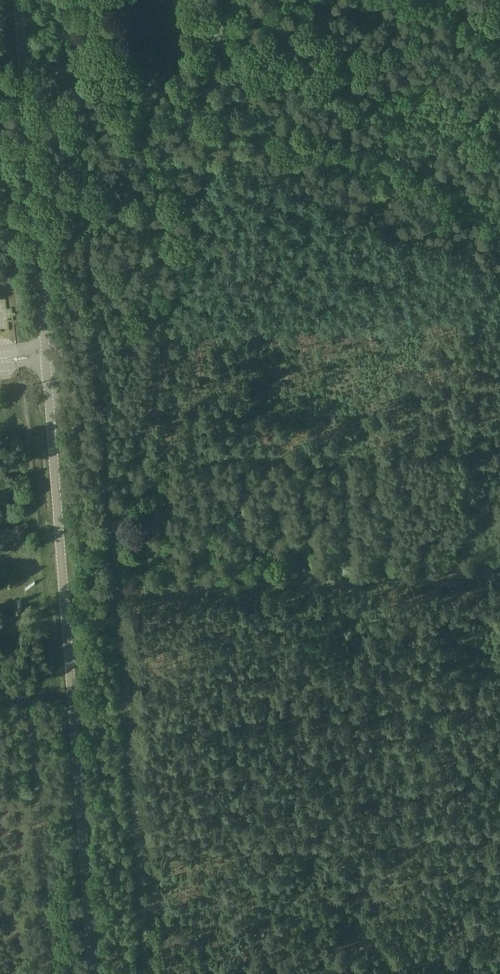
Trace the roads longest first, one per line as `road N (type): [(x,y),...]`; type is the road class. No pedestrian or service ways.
road 1 (unclassified): [(93,973),(19,0)]

